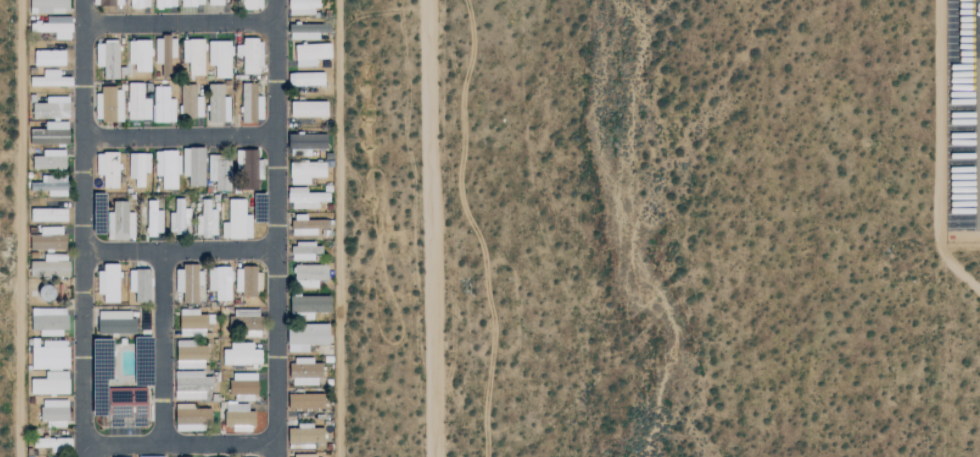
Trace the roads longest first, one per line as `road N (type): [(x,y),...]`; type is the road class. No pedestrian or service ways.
road 1 (track): [(432,456),(427,0)]
road 2 (residential): [(84,0),(87,456)]
road 3 (residential): [(277,456),(276,0)]
road 4 (residential): [(163,443),(164,250),(276,249)]
road 5 (track): [(938,0),(939,231),(943,253),(979,290)]
road 6 (residential): [(84,22),(276,20)]
road 7 (residential): [(85,135),(276,134)]
road 8 (residential): [(87,444),(277,442)]

